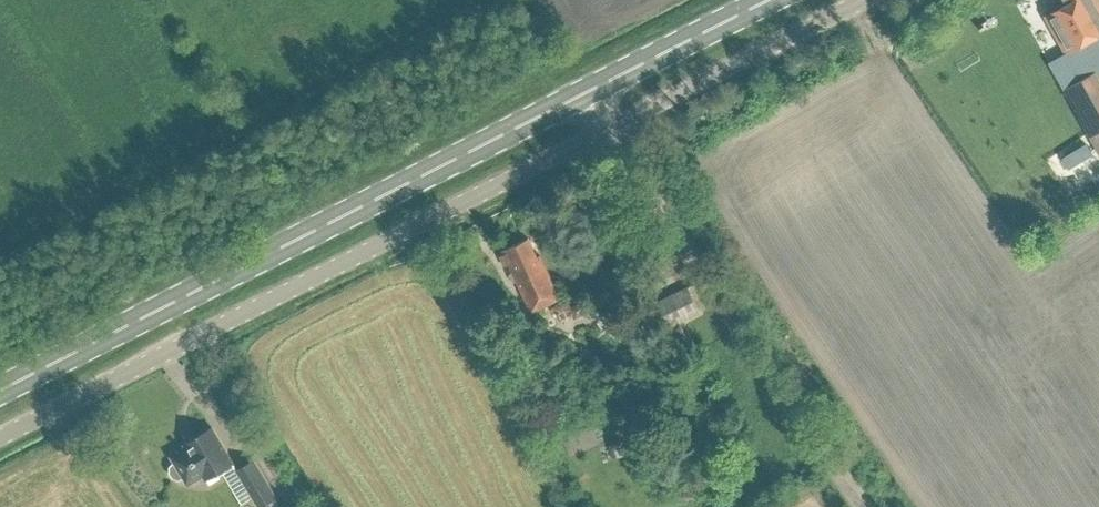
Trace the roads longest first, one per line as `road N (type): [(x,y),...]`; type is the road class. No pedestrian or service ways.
road 1 (unclassified): [(0,436),(612,127)]
road 2 (primary): [(592,88),(0,391)]
road 3 (unclassified): [(864,506),(612,127)]
road 4 (unclassified): [(612,127),(863,0)]
road 5 (primary): [(766,0),(592,88)]

